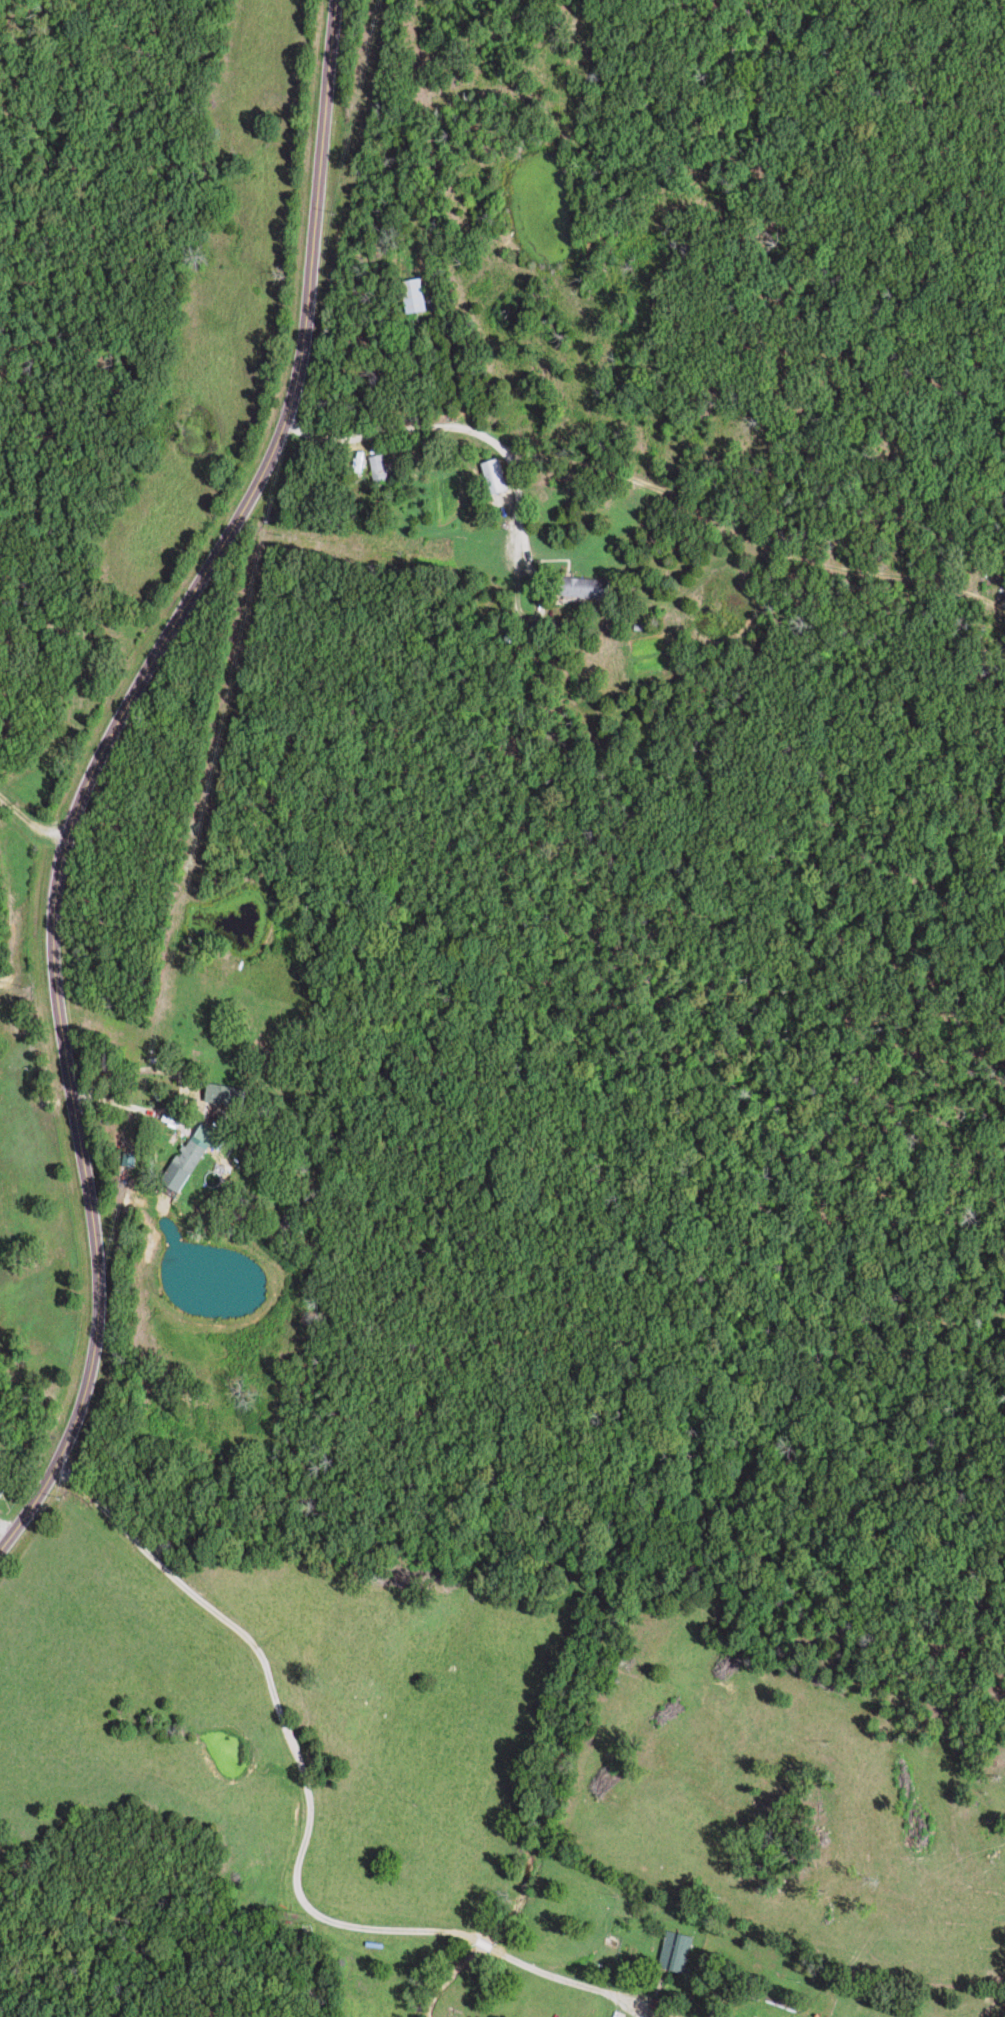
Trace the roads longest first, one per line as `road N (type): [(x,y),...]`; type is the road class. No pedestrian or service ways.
road 1 (tertiary): [(0,1550),(78,1423),(97,1332),(95,1227),(62,1047),(52,919),(68,834),(136,692),(230,533),(290,399),(336,0)]

